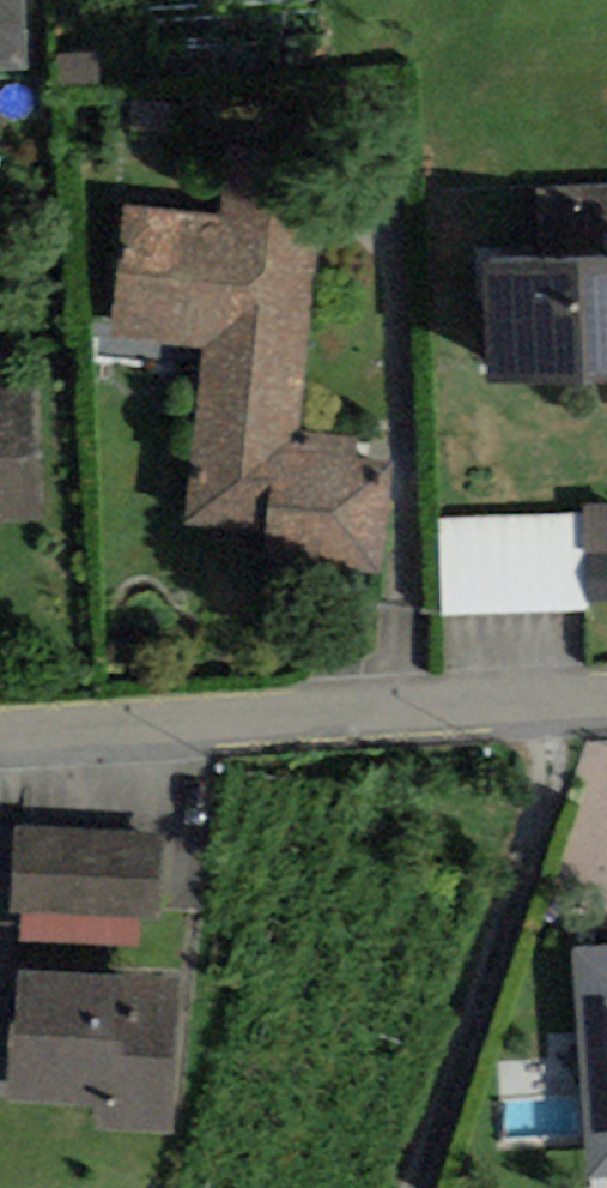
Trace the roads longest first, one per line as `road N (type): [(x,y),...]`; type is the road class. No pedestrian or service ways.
road 1 (residential): [(0,736),(577,702)]
road 2 (residential): [(427,1187),(577,702)]

